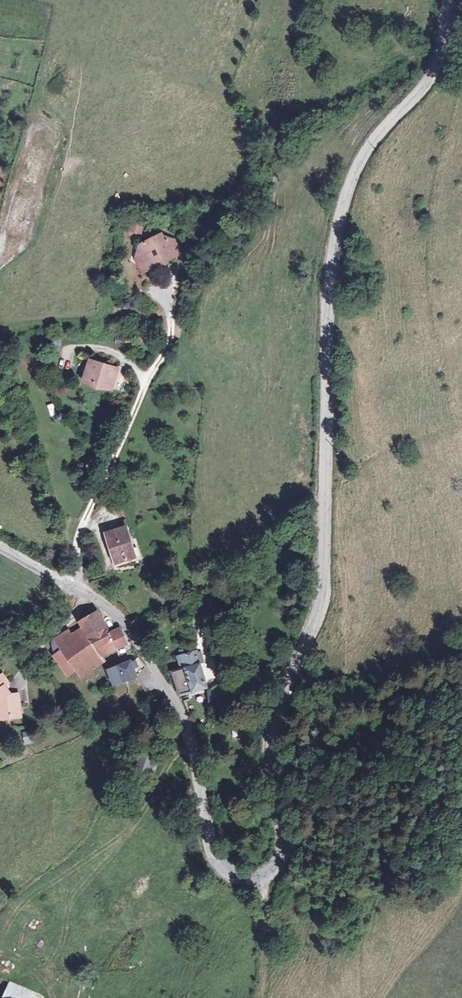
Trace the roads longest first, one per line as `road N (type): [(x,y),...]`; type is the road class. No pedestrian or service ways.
road 1 (tertiary): [(0,548),(124,622),(181,714),(212,859),(224,874),(264,882),(278,857),(284,819),(270,744),(324,583),(327,297),(343,199),(368,148),(435,77),(451,0)]

